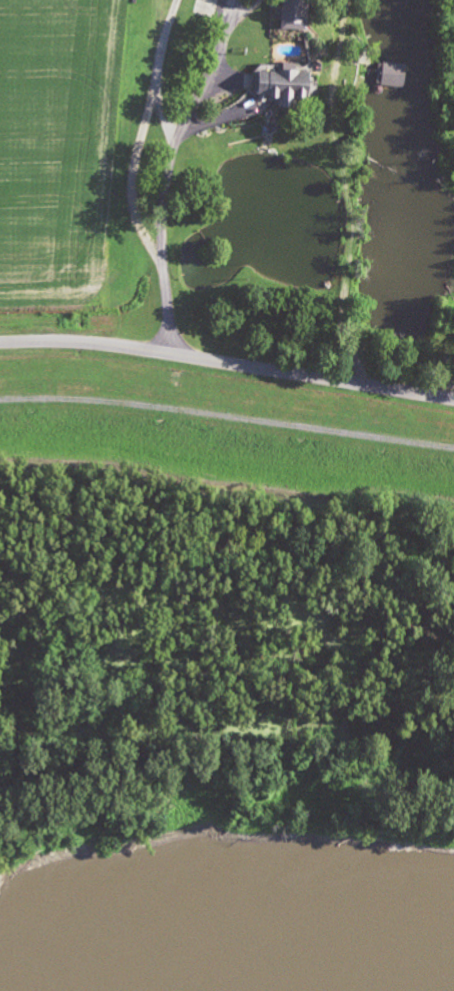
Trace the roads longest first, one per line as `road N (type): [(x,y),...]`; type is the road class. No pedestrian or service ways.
road 1 (track): [(0,398),(124,402),(453,447)]
road 2 (tertiary): [(417,391),(88,341),(0,341)]

